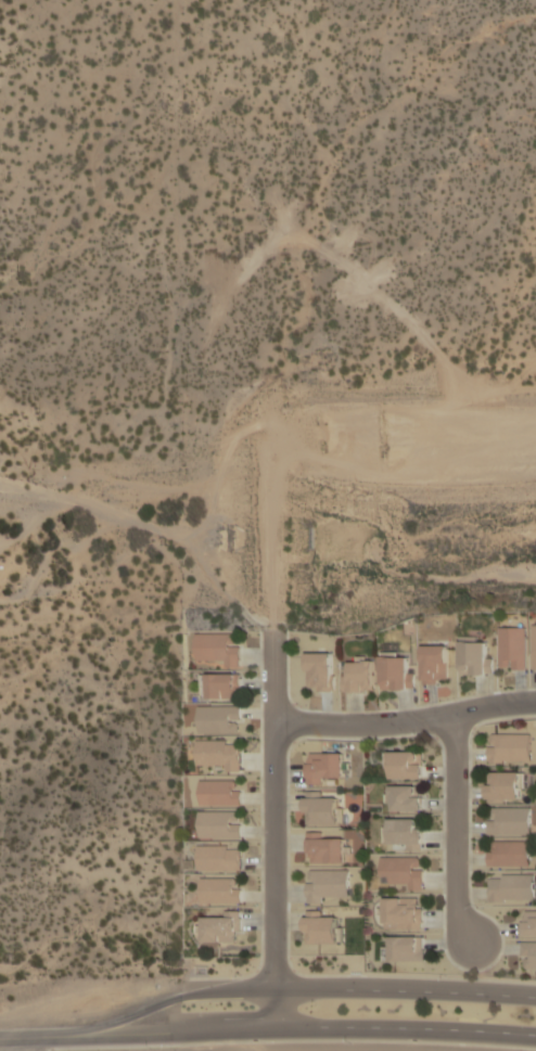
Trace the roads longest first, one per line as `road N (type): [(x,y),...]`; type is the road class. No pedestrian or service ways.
road 1 (tertiary): [(535,997),(195,990),(65,1038)]
road 2 (residential): [(272,630),(276,1027)]
road 3 (residential): [(535,701),(375,725),(273,721)]
road 4 (tertiary): [(276,1027),(535,1036)]
road 5 (residential): [(478,947),(456,906),(452,714)]
road 6 (tertiary): [(65,1038),(276,1027)]

